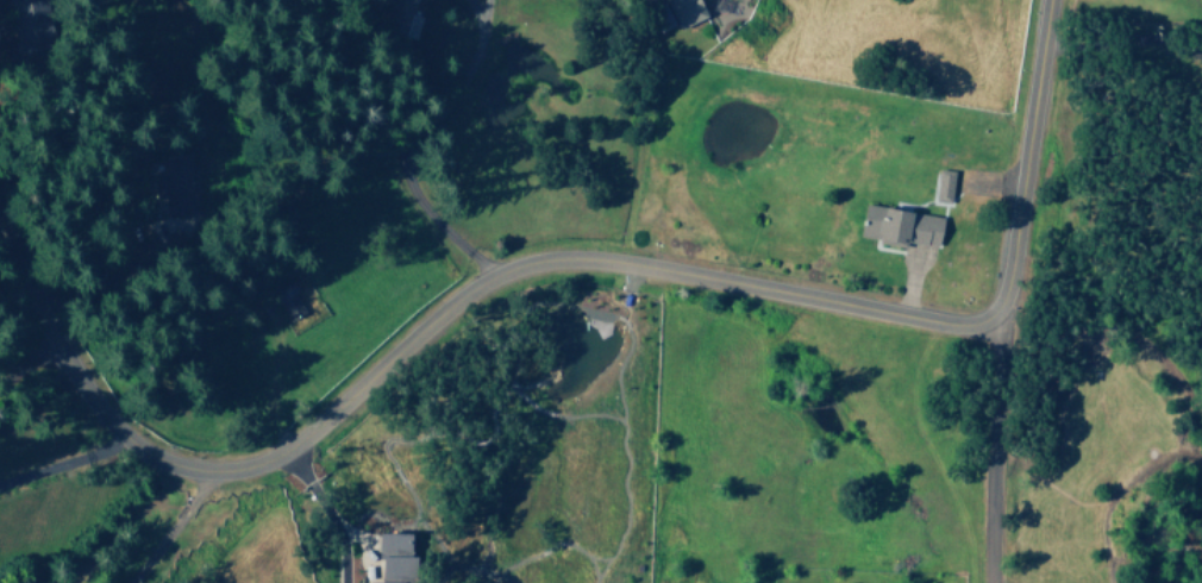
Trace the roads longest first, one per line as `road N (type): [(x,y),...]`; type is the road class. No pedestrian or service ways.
road 1 (residential): [(0,196),(54,339),(120,437),(179,469),(256,466),(289,447),(472,292),(557,261),(616,263),(957,327),(995,315),(1012,272),(1051,0)]
road 2 (residential): [(995,315),(1001,347),(987,582)]

